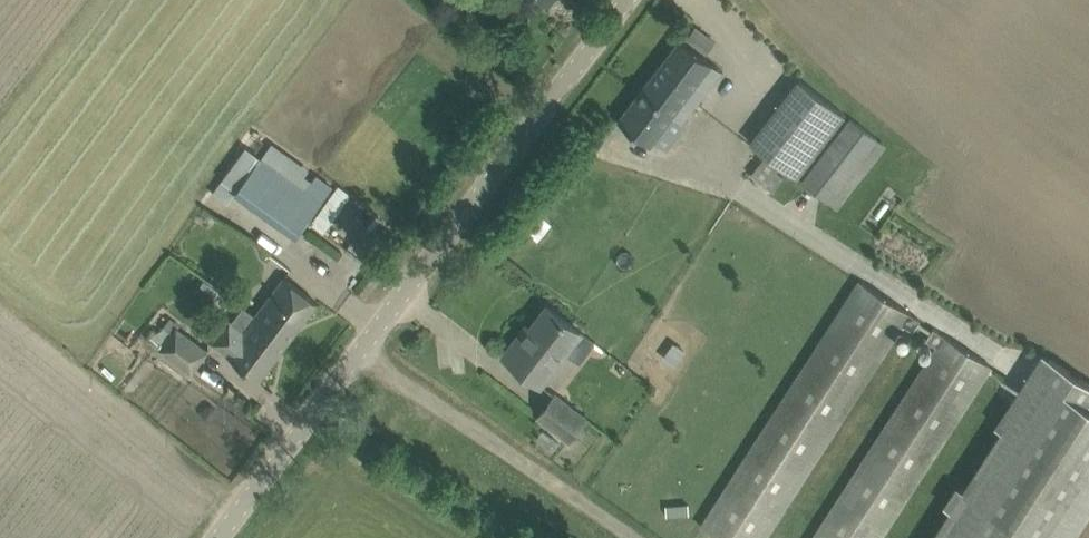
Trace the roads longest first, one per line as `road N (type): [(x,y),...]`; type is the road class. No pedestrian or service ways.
road 1 (unclassified): [(217,537),(622,0)]

